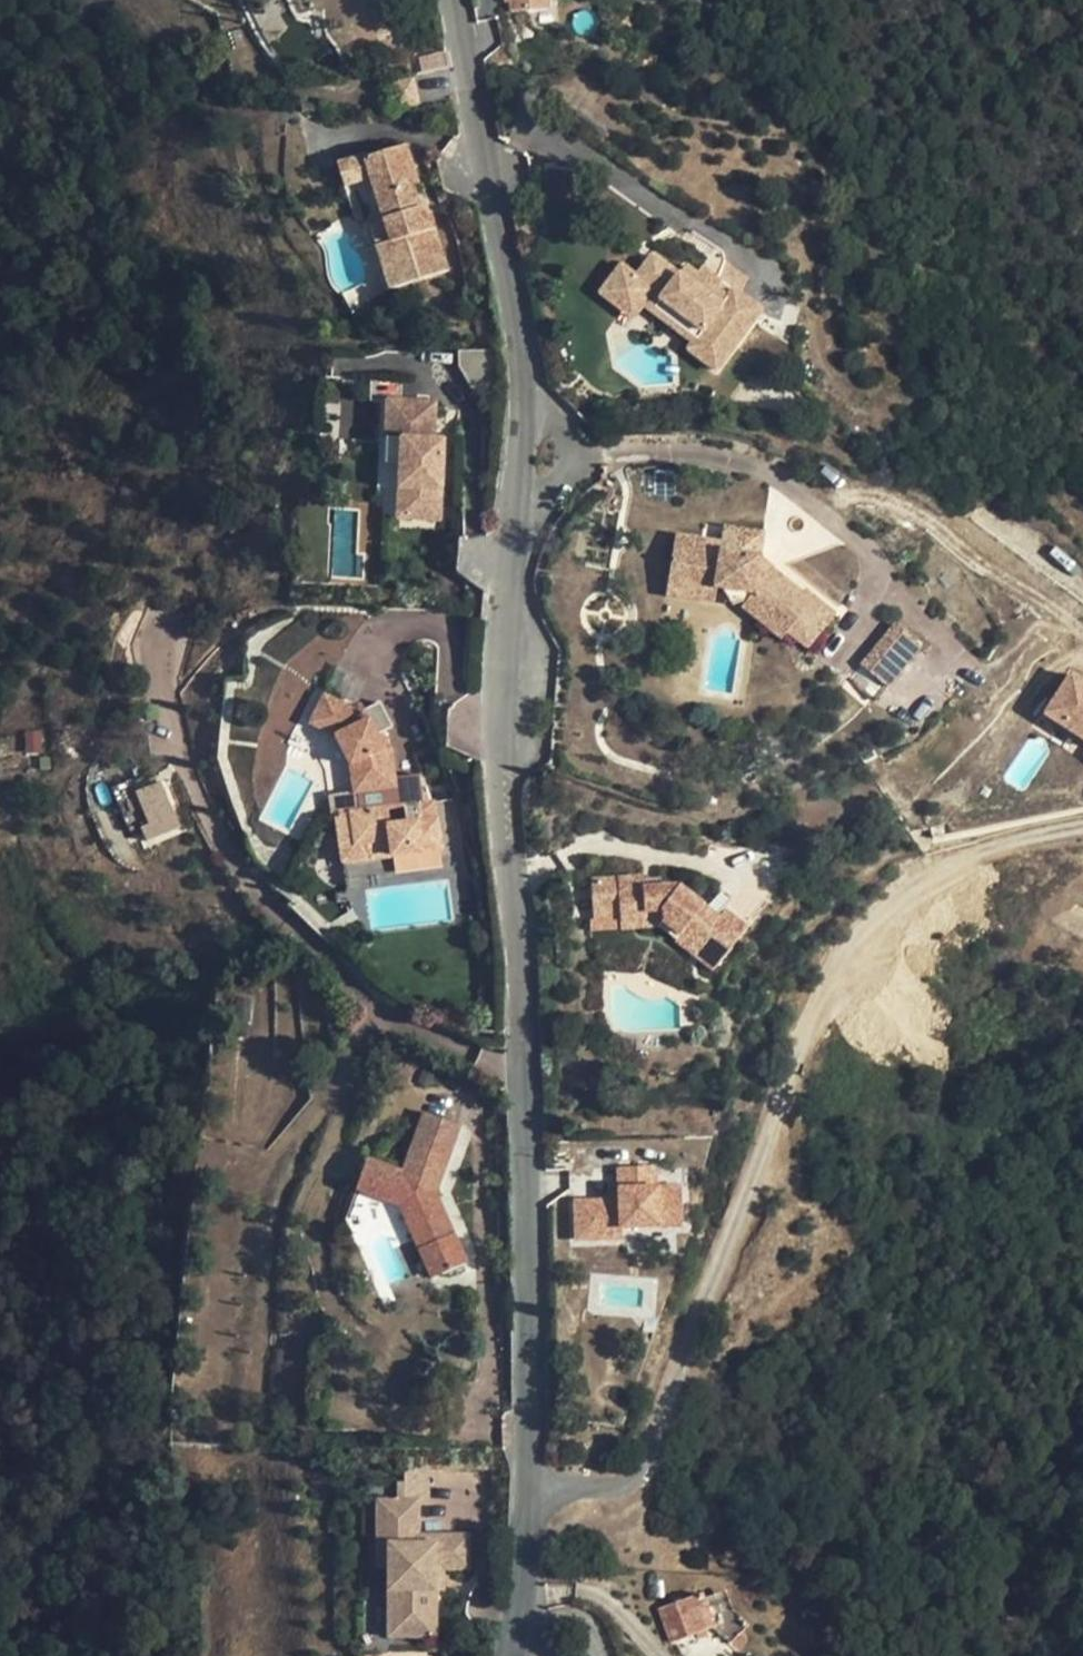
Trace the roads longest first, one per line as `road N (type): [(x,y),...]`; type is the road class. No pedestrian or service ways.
road 1 (unclassified): [(454,0),(524,405),(499,715),(522,1074)]
road 2 (residential): [(522,1074),(416,1035),(358,996),(221,855),(181,760),(161,631)]
road 3 (unclassified): [(522,1074),(522,1629)]

